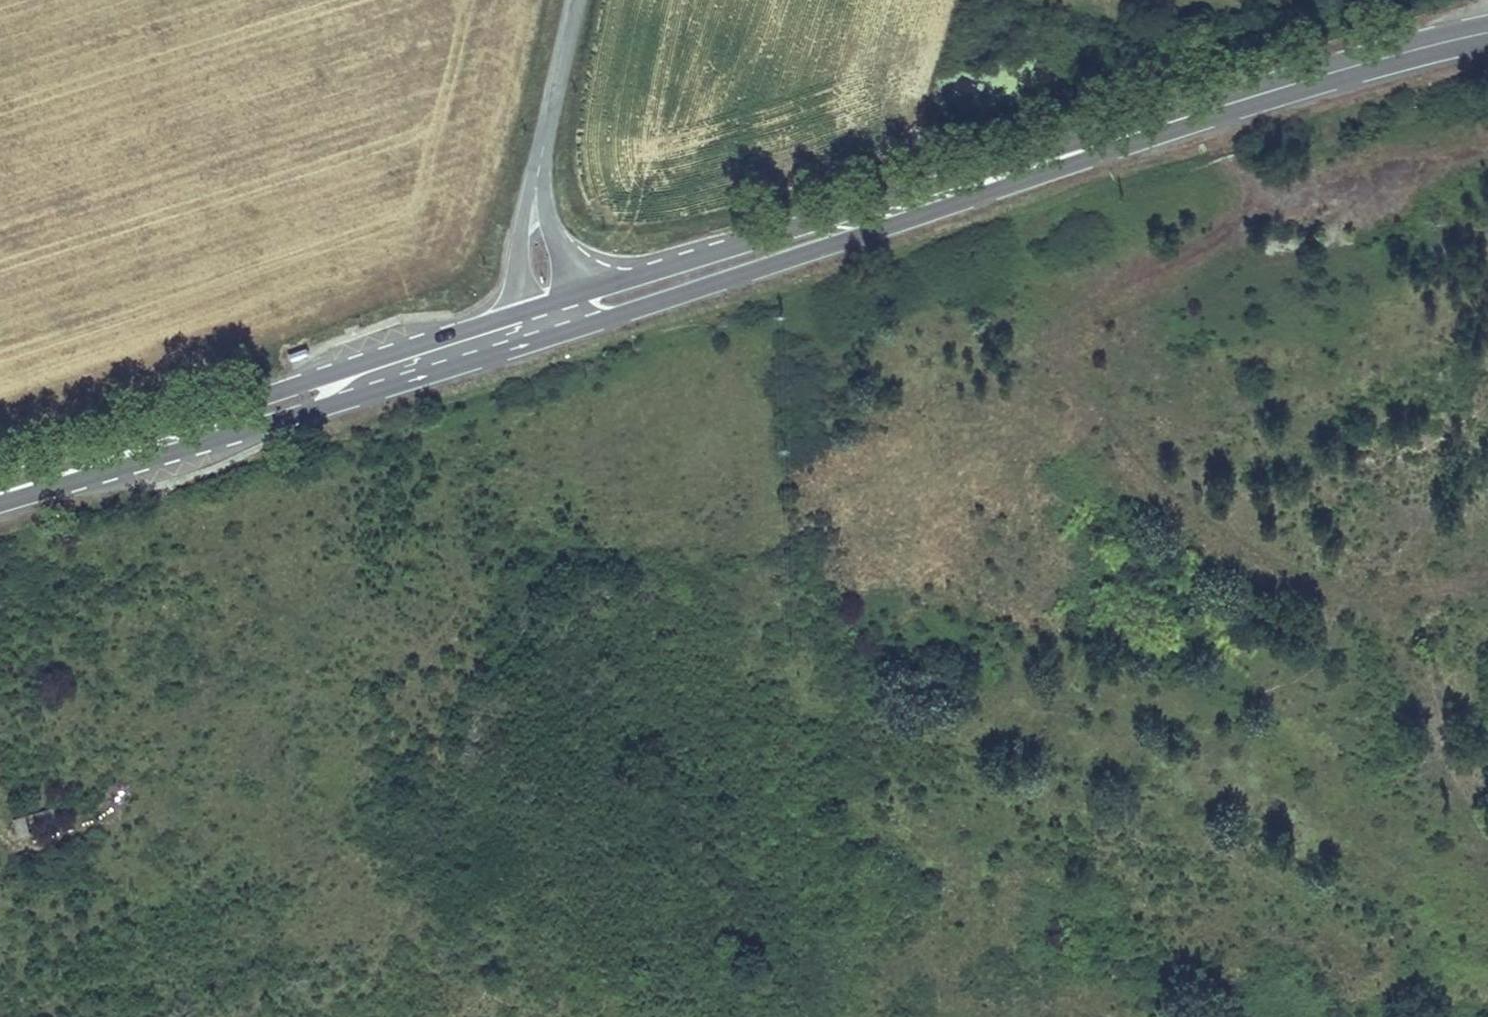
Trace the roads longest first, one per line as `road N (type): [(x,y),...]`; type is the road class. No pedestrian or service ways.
road 1 (primary): [(1487,31),(1082,149),(552,319)]
road 2 (primary): [(552,319),(0,493)]
road 3 (unclassified): [(552,319),(533,200),(575,0)]

